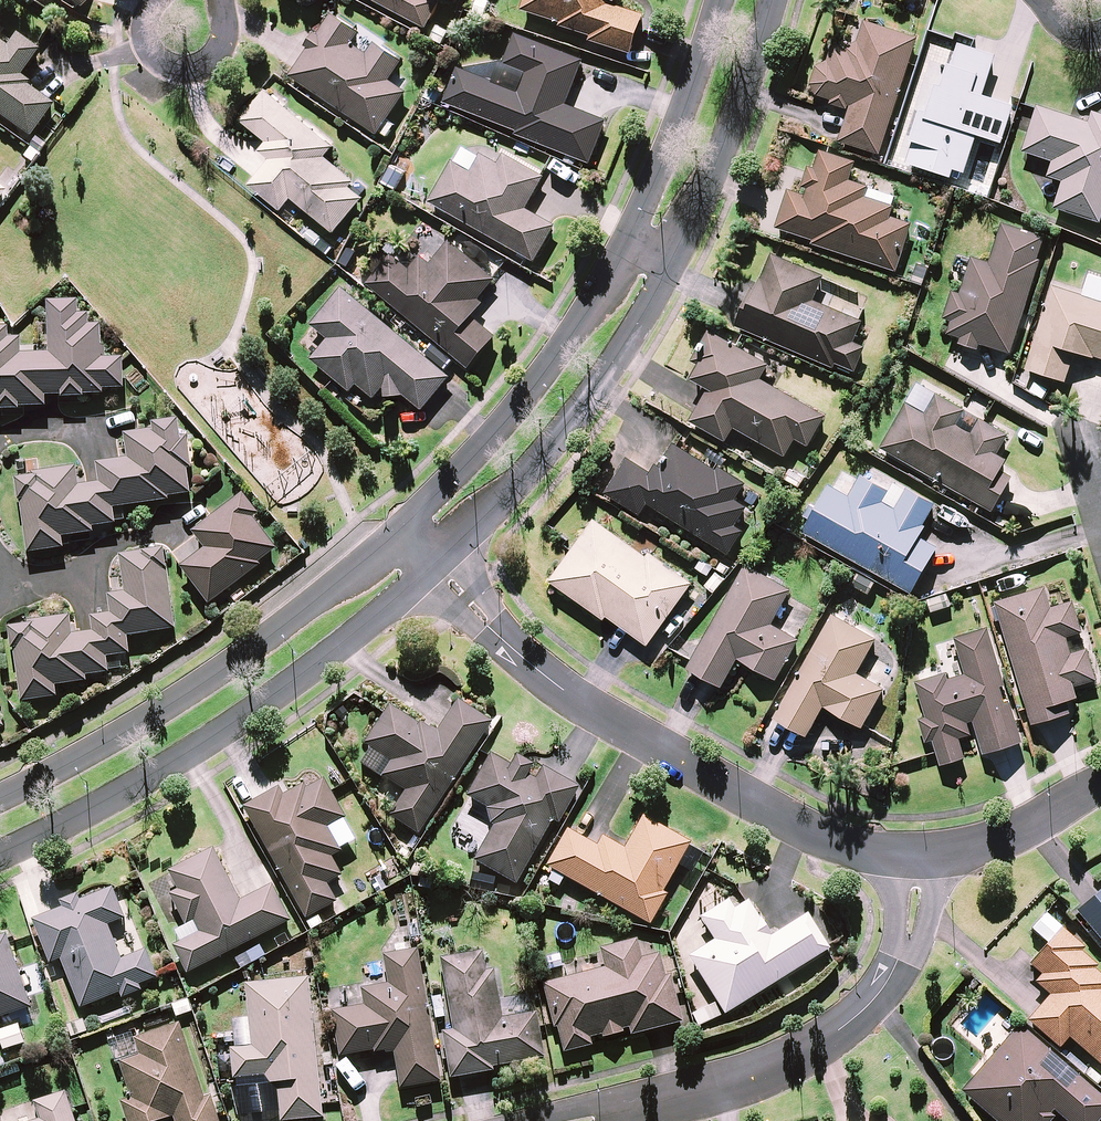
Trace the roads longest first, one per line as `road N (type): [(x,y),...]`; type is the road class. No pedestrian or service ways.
road 1 (residential): [(913,855),(840,843),(627,732),(526,656),(434,570)]
road 2 (tertiary): [(434,570),(189,753),(76,820),(0,852)]
road 3 (residential): [(580,1120),(770,1073),(841,1035),(879,1000),(907,958),(913,855)]
road 4 (tertiary): [(0,794),(159,709),(399,537)]
road 5 (tertiary): [(667,266),(622,350),(540,460),(434,570)]
road 6 (tertiary): [(399,537),(527,395),(624,245)]
road 7 (tertiary): [(774,0),(735,124),(667,266)]
road 8 (tertiary): [(624,245),(681,129),(725,0)]
road 9 (residential): [(1100,786),(993,847),(913,855)]
road 10 (residential): [(189,514),(18,597)]
road 11 (residential): [(222,0),(221,43),(198,60),(150,30),(156,0)]
road 12 (residential): [(0,439),(125,421)]

